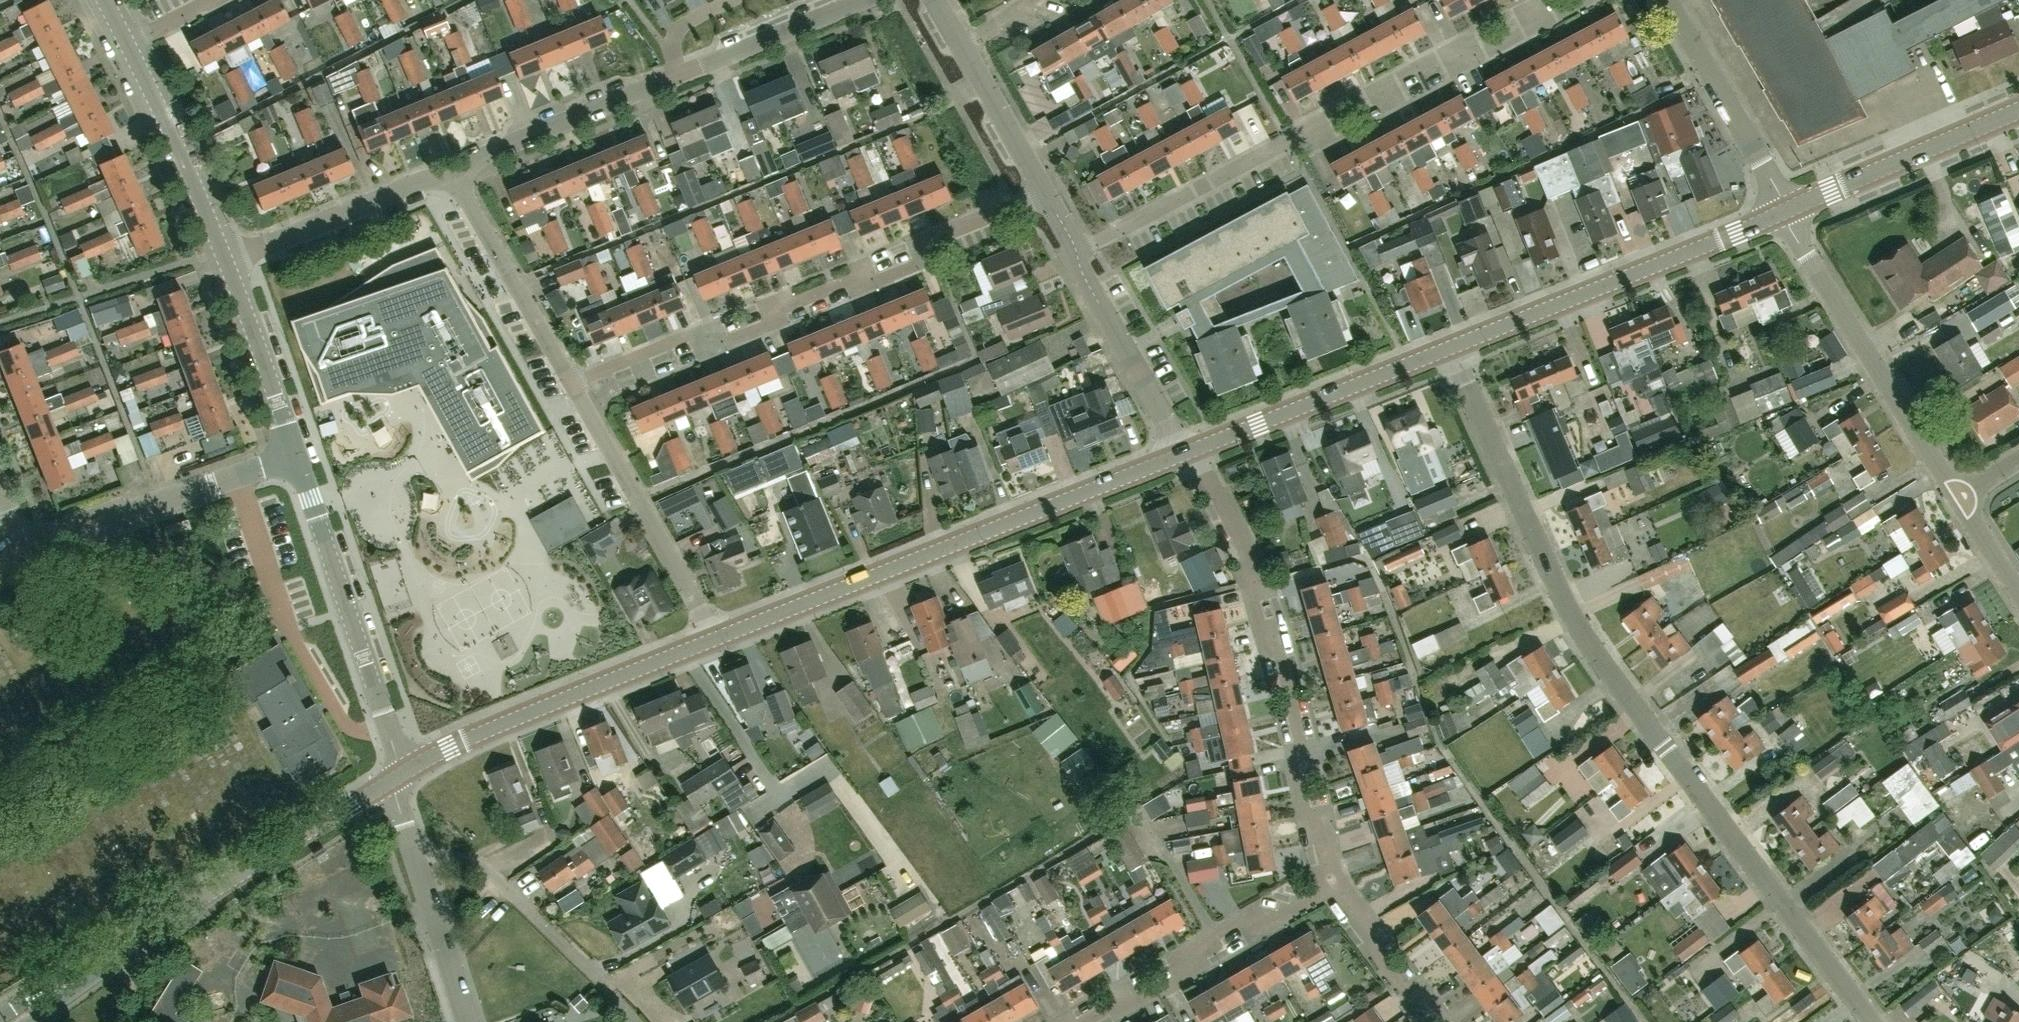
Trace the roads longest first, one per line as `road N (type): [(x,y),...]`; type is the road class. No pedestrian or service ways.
road 1 (residential): [(1873,1021),(1583,632),(1452,347)]
road 2 (residential): [(1078,251),(1438,56),(1468,58),(1577,0)]
road 3 (residential): [(570,383),(694,334),(723,344),(761,329),(779,309),(858,275),(881,278),(916,263),(923,242),(1045,193)]
road 4 (tertiary): [(714,639),(1189,453)]
road 5 (residential): [(1338,883),(1270,599),(1239,528),(1189,453)]
road 6 (tertiary): [(388,781),(9,1021)]
road 7 (tertiary): [(1452,347),(1788,211)]
road 8 (tertiary): [(404,772),(472,736),(714,639)]
road 9 (residential): [(1959,499),(1788,211)]
road 10 (residential): [(404,772),(293,456)]
road 11 (residential): [(1082,1021),(1182,973),(1188,951),(1247,918),(1267,923),(1338,883)]
road 12 (residential): [(570,383),(714,639)]
road 13 (residential): [(24,547),(293,456)]
road 14 (tertiary): [(1189,453),(1452,347)]
road 15 (residential): [(410,851),(485,869),(613,995)]
road 16 (tertiary): [(1788,211),(2018,111)]
road 17 (residential): [(453,172),(678,74)]
road 18 (residential): [(1788,211),(1667,0)]
road 19 (residential): [(228,264),(453,172)]
road 20 (residential): [(453,172),(570,383)]
road 21 (residential): [(228,264),(126,48)]
road 22 (residential): [(1189,453),(1082,274),(1078,251)]
road 23 (residential): [(293,456),(228,264)]
road 24 (residential): [(678,74),(862,0)]
road 25 (residential): [(467,1021),(410,851)]
road 26 (residential): [(1045,193),(955,43)]
road 27 (residential): [(1442,1021),(1338,883)]

